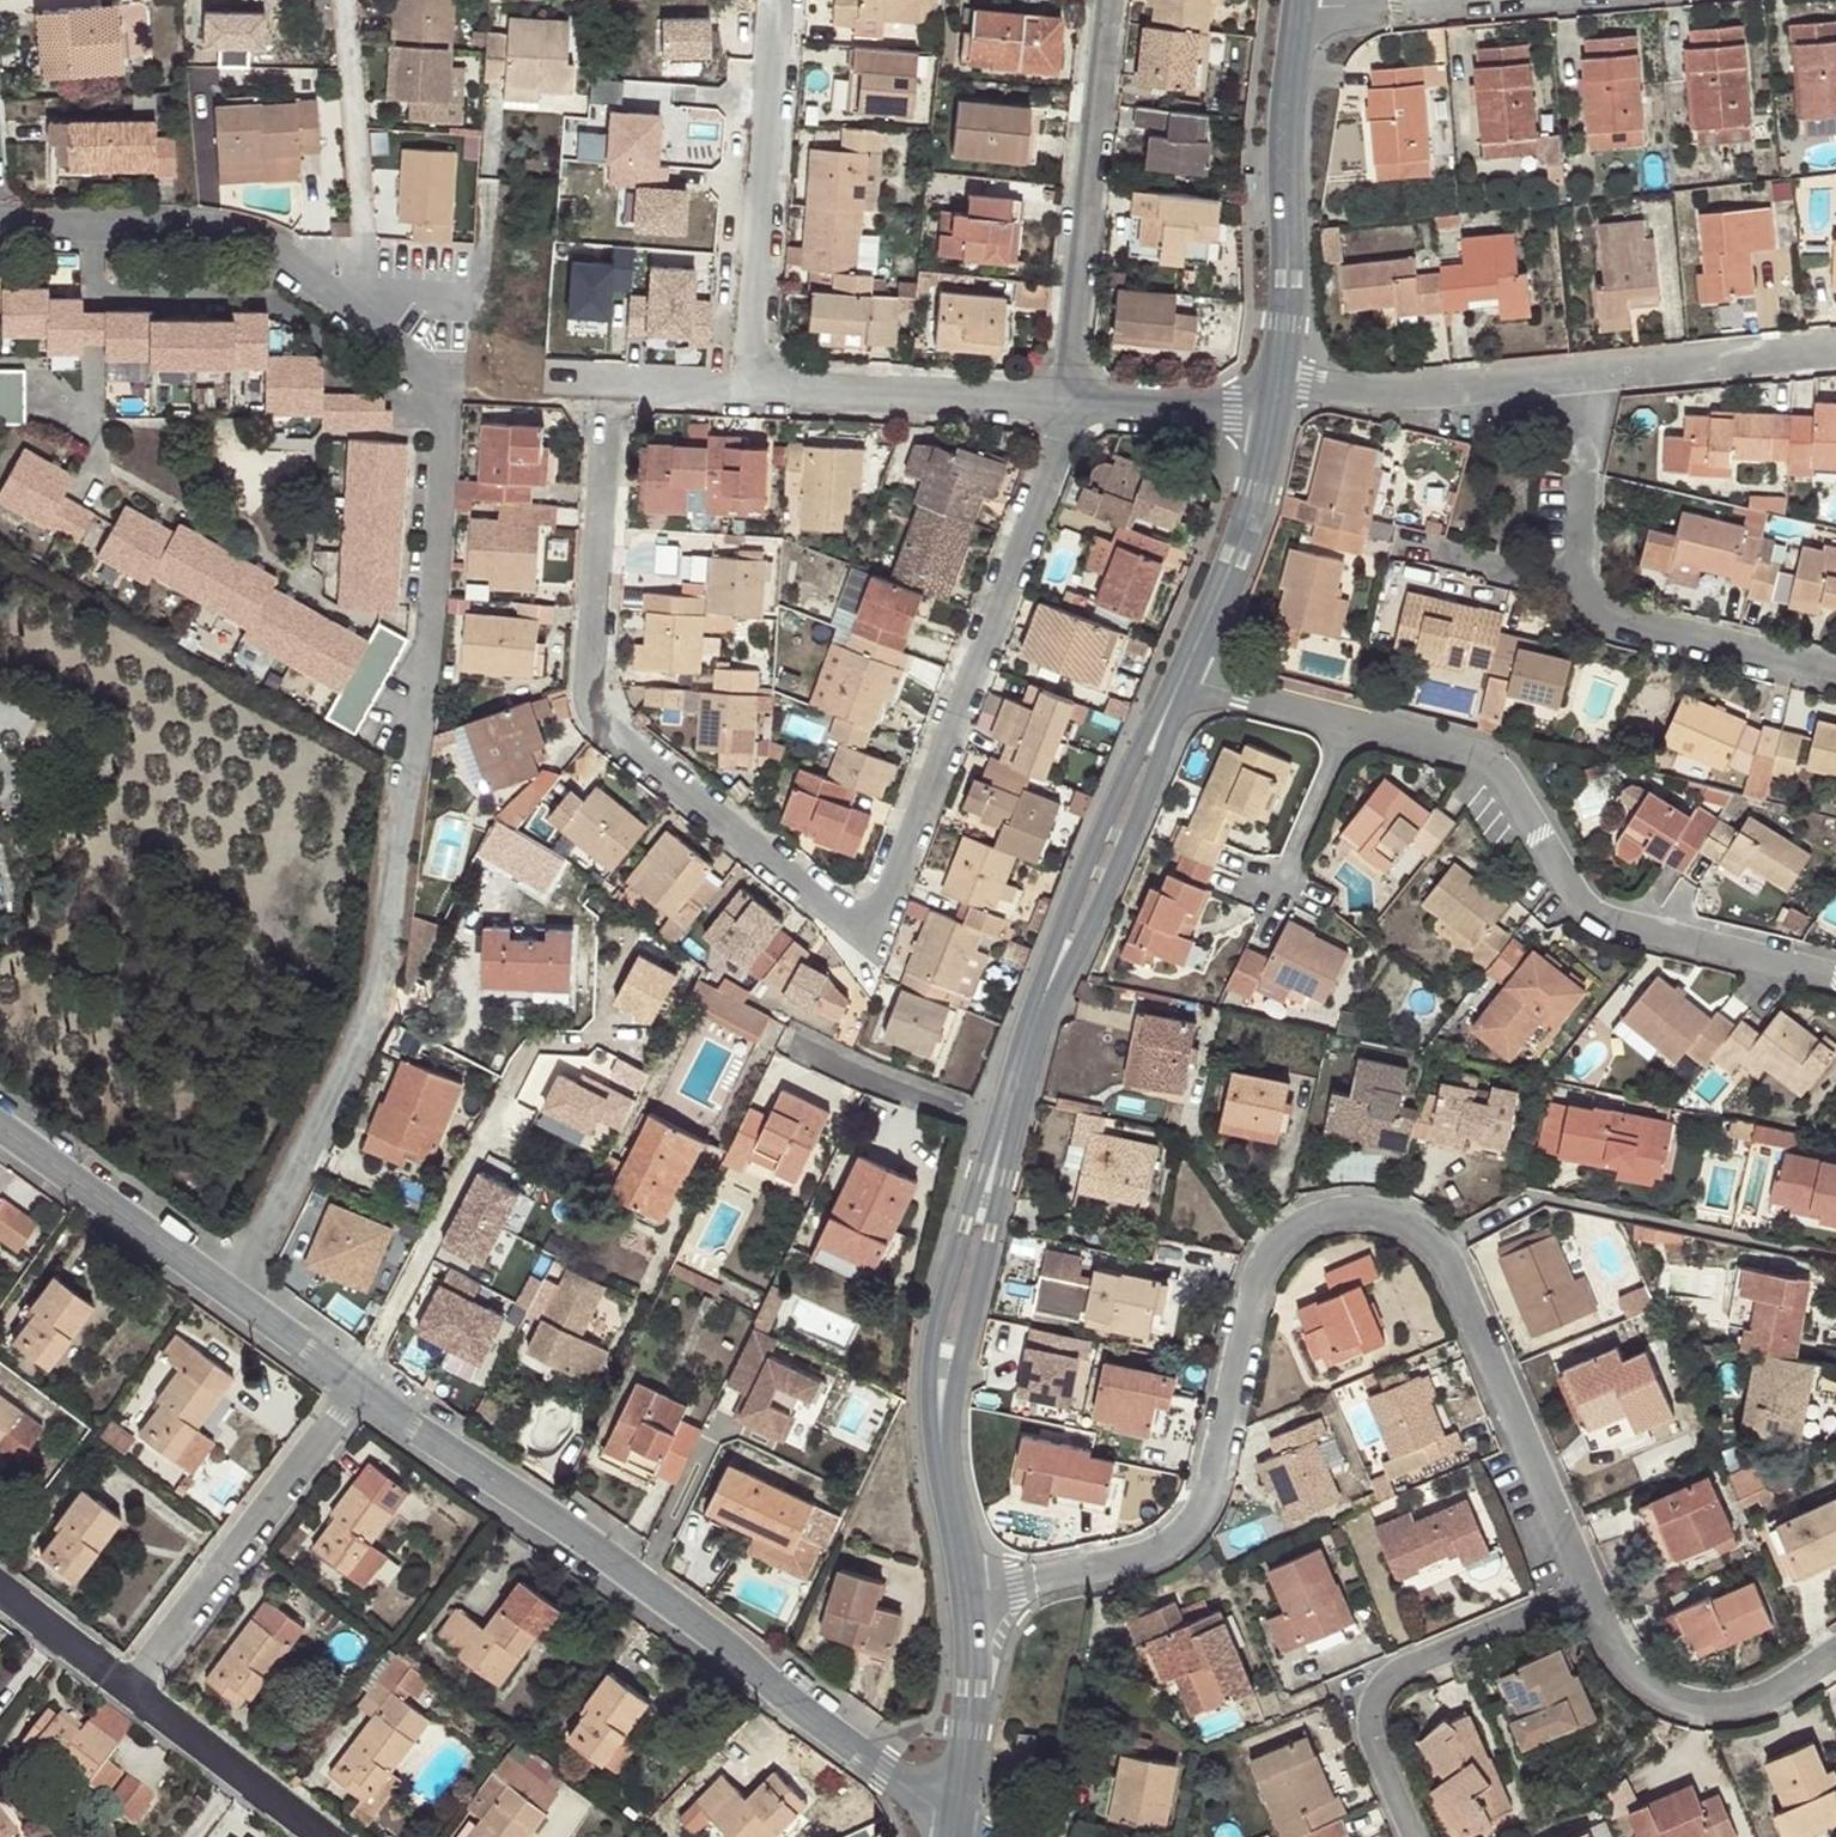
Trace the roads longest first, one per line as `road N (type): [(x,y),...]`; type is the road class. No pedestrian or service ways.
road 1 (residential): [(608,448),(595,714),(869,943),(1070,407)]
road 2 (residential): [(361,312),(425,373),(444,440),(371,1028),(224,1290)]
road 3 (unclassified): [(958,1820),(360,1391)]
road 4 (residential): [(1346,717),(1481,757),(1592,911),(1835,972)]
road 5 (residential): [(1004,1124),(1117,824),(1192,671)]
road 6 (residential): [(974,1594),(945,1451),(947,1344),(1004,1124)]
road 7 (residential): [(1103,0),(1070,407)]
road 8 (residential): [(756,391),(780,0)]
road 9 (residential): [(360,1391),(127,1685)]
road 10 (residential): [(1277,392),(1298,19)]
road 11 (residential): [(1601,371),(1277,392)]
road 12 (residential): [(1070,407),(756,391)]
road 13 (residential): [(341,0),(361,312)]
road 14 (residential): [(1192,671),(1255,529),(1277,392)]
road 15 (residential): [(93,227),(222,232),(276,251),(361,312)]
road 16 (residential): [(1835,670),(1602,614),(1581,579)]
road 17 (unclassified): [(224,1290),(0,1129)]
road 18 (residential): [(127,1685),(325,1836)]
road 19 (residential): [(97,466),(93,227)]
road 20 (residential): [(1835,352),(1601,371)]
road 21 (residential): [(1004,1124),(785,1040)]
road 22 (residential): [(958,1820),(974,1594)]
road 23 (residential): [(1581,579),(1601,371)]
road 24 (residential): [(1277,392),(1070,407)]
road 25 (residential): [(1346,717),(1273,904)]
road 26 (residential): [(756,391),(561,378)]
road 27 (residential): [(1399,541),(1581,579)]
road 28 (unclassified): [(360,1391),(224,1290)]
road 29 (residential): [(1192,671),(1346,717)]
road 30 (residential): [(0,1587),(127,1685)]
road 31 (residential): [(1521,0),(1394,10)]

